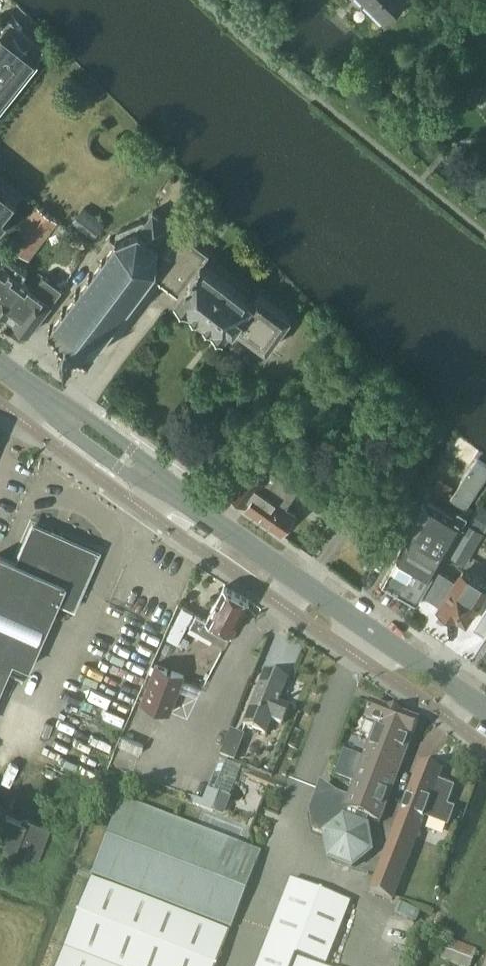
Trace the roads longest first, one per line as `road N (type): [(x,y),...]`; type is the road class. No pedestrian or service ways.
road 1 (tertiary): [(485,715),(0,373)]

